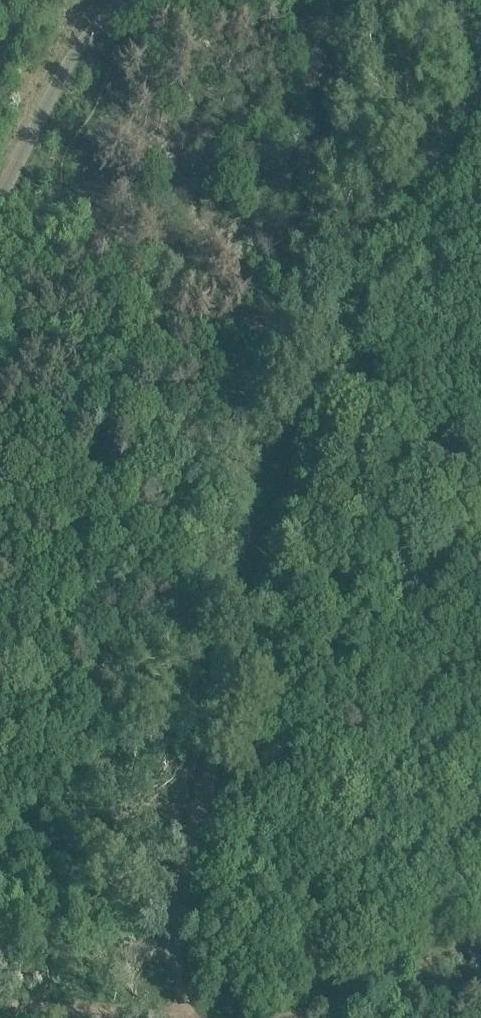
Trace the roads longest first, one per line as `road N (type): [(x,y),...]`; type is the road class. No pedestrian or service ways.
road 1 (track): [(480,132),(375,238),(342,303),(271,512),(181,863),(178,962),(202,1017)]

